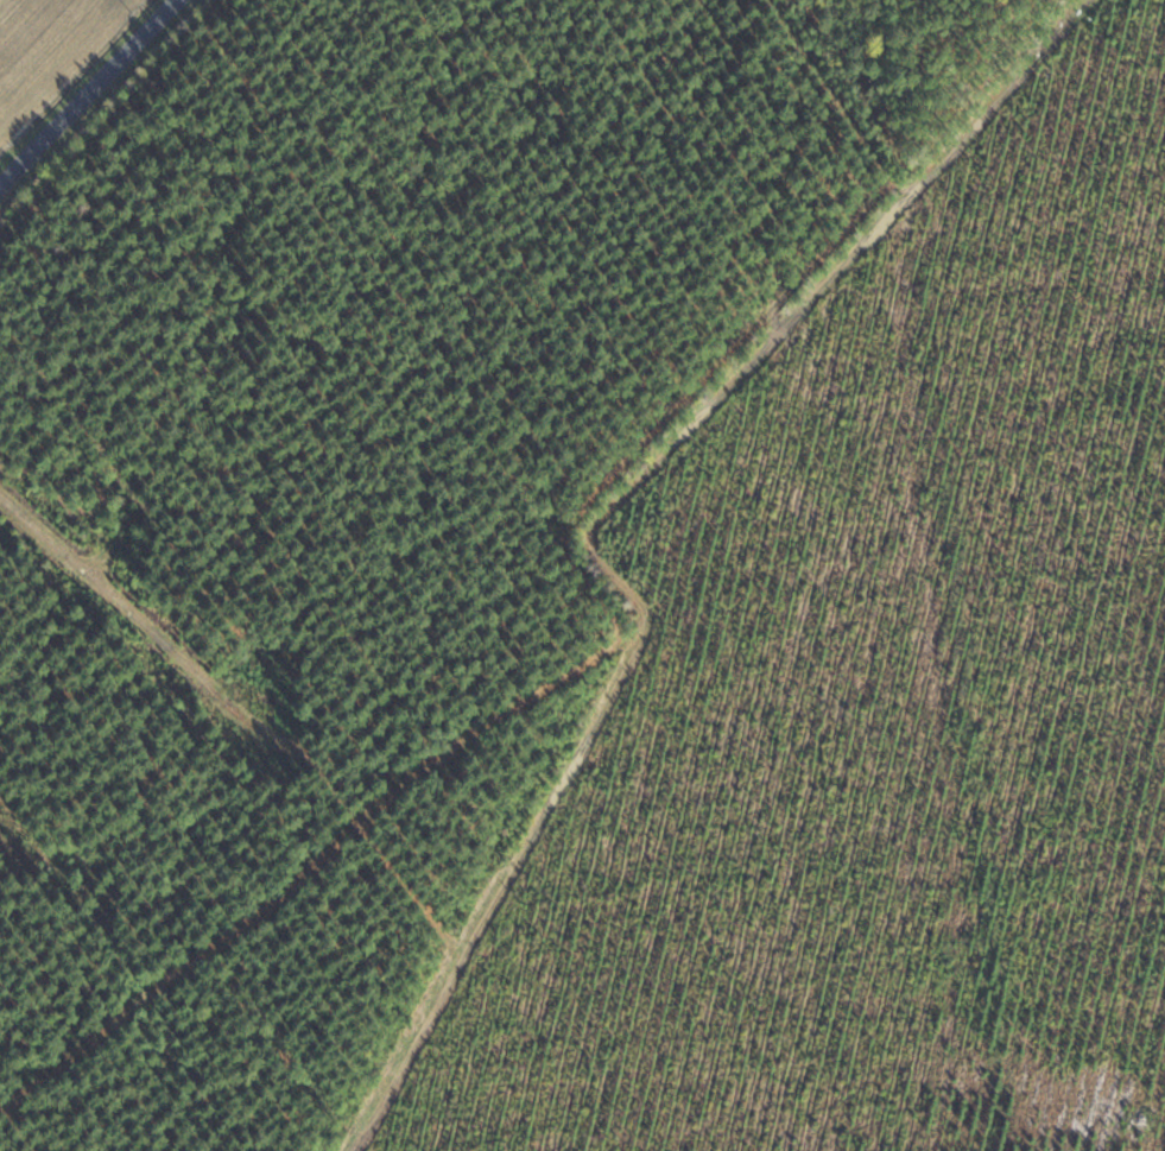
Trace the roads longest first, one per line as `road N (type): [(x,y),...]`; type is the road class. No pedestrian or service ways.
road 1 (tertiary): [(0,186),(175,0)]

